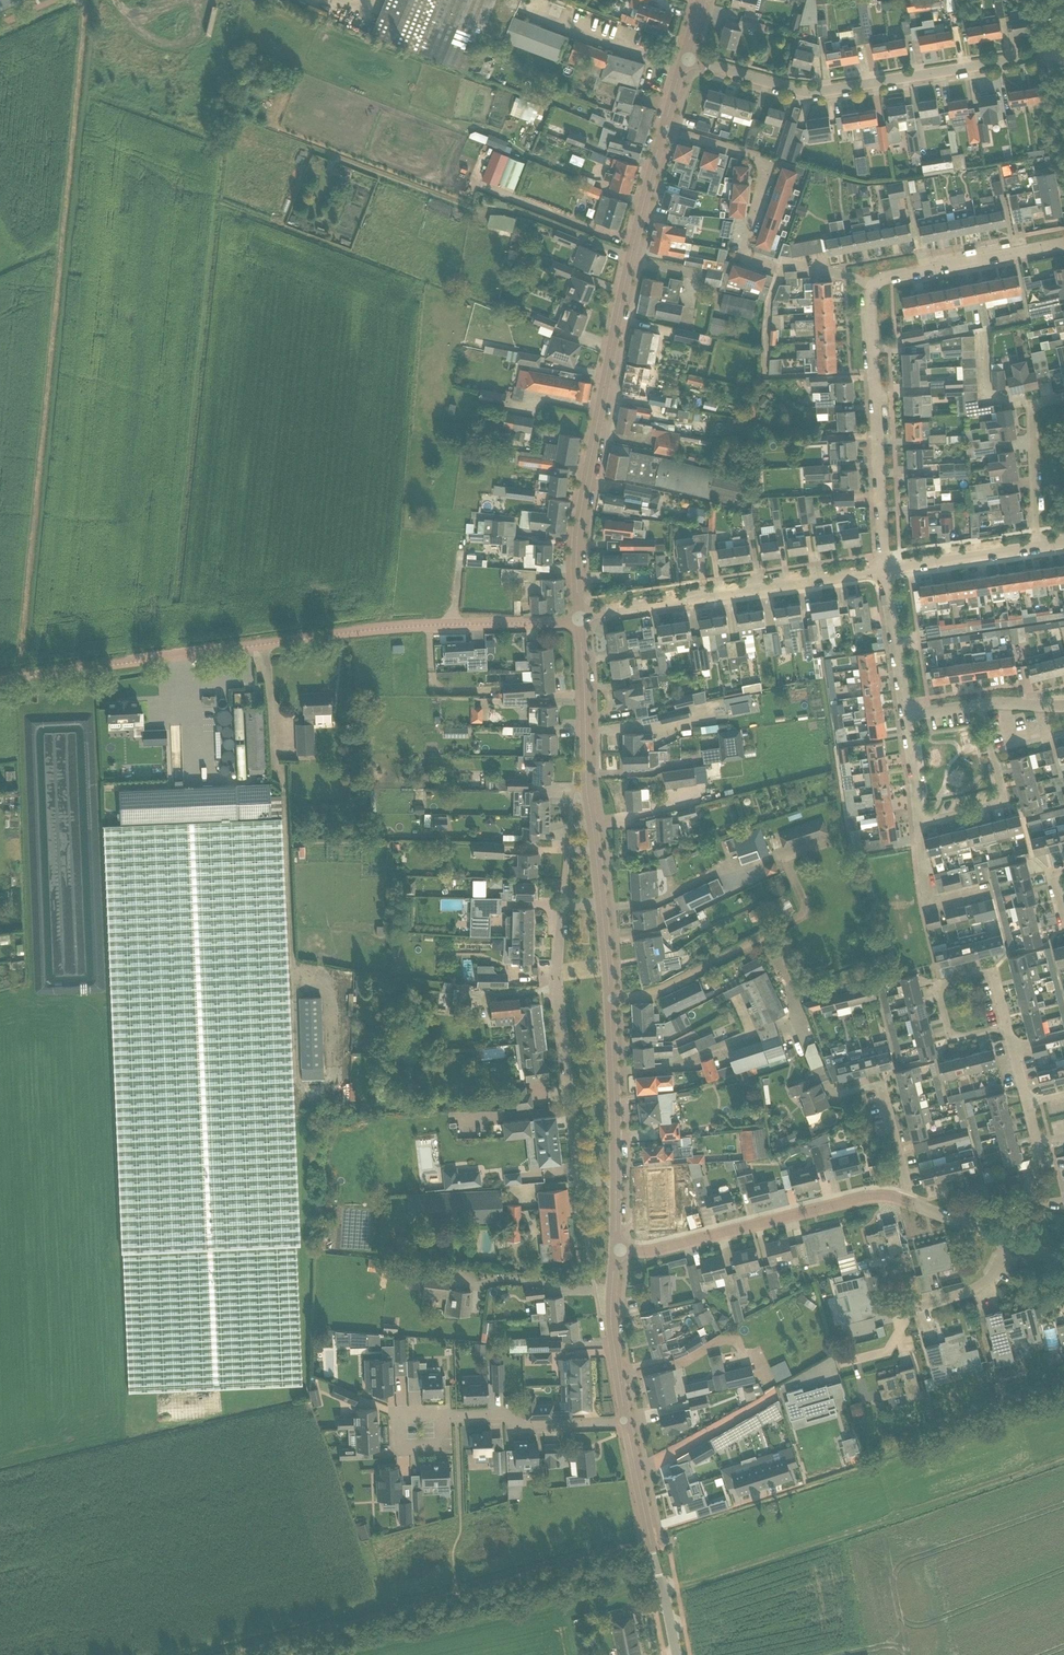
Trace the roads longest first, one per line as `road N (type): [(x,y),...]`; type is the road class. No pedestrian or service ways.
road 1 (unclassified): [(0,680),(365,631),(579,618)]
road 2 (tertiary): [(579,618),(583,500),(663,129)]
road 3 (unclassified): [(684,58),(807,93),(1063,53)]
road 4 (residential): [(615,1180),(580,1180),(575,1170),(556,991),(561,904),(601,904)]
road 5 (unclassified): [(579,618),(884,571)]
road 6 (unclassified): [(614,1249),(651,1251),(873,1195),(903,1199)]
road 7 (residential): [(904,716),(919,822),(1002,802),(981,705)]
road 8 (tertiary): [(601,904),(579,618)]
road 9 (residential): [(884,571),(874,286)]
road 10 (tertiary): [(615,1180),(601,904)]
road 11 (residential): [(663,129),(753,154),(769,168),(741,254),(774,264)]
road 12 (tertiary): [(676,1654),(625,1421)]
road 13 (residential): [(837,1364),(887,1351),(909,1311),(987,1281),(1007,1240)]
road 14 (residential): [(874,286),(1063,247)]
road 15 (residential): [(625,1421),(443,1416)]
road 16 (residential): [(1063,398),(1032,404),(1037,547)]
road 17 (tertiary): [(625,1421),(611,1323),(614,1249)]
road 18 (residential): [(1007,1025),(949,1038),(937,985),(993,972)]
road 19 (residential): [(903,1199),(882,1084),(841,1095)]
road 20 (unclassified): [(884,571),(1037,547)]
road 21 (residential): [(904,716),(884,571)]
road 22 (residential): [(443,1416),(398,1417),(399,1449),(444,1448)]

